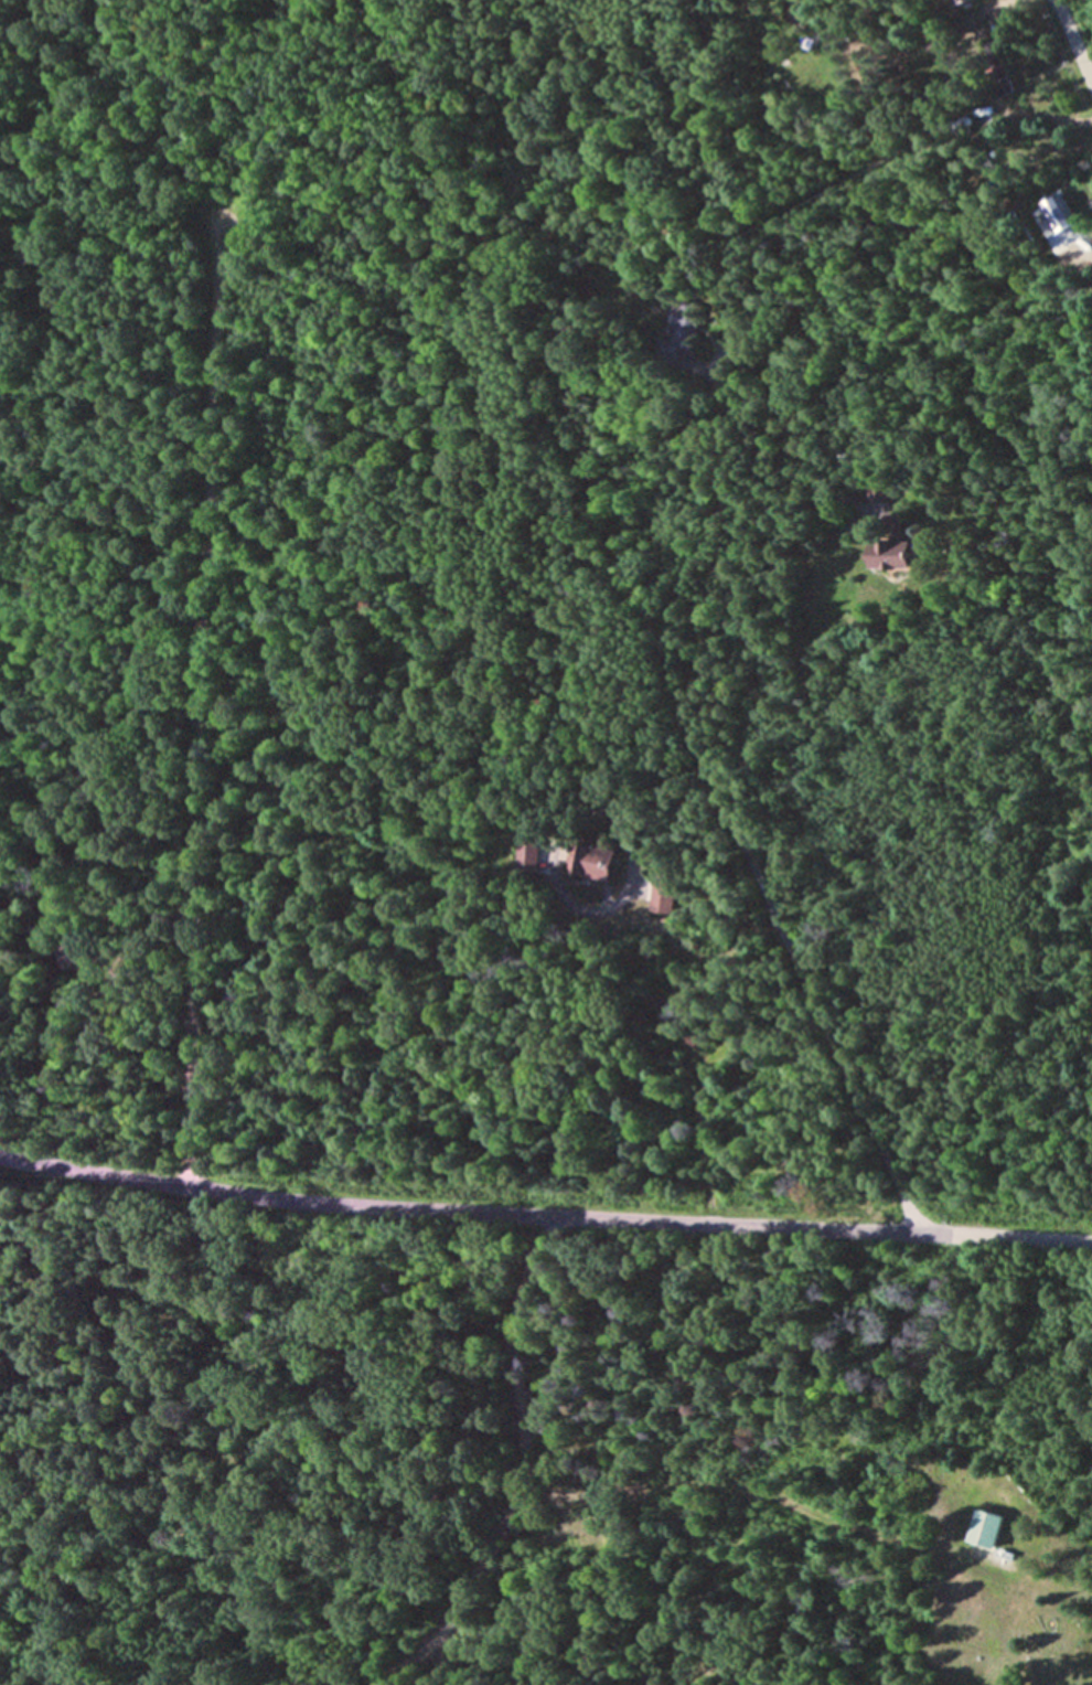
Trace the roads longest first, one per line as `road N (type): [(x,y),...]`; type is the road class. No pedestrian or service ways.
road 1 (residential): [(916,1234),(358,0)]
road 2 (residential): [(1091,1244),(504,1217),(189,1193),(0,1161)]
road 3 (residential): [(189,1193),(216,227)]

